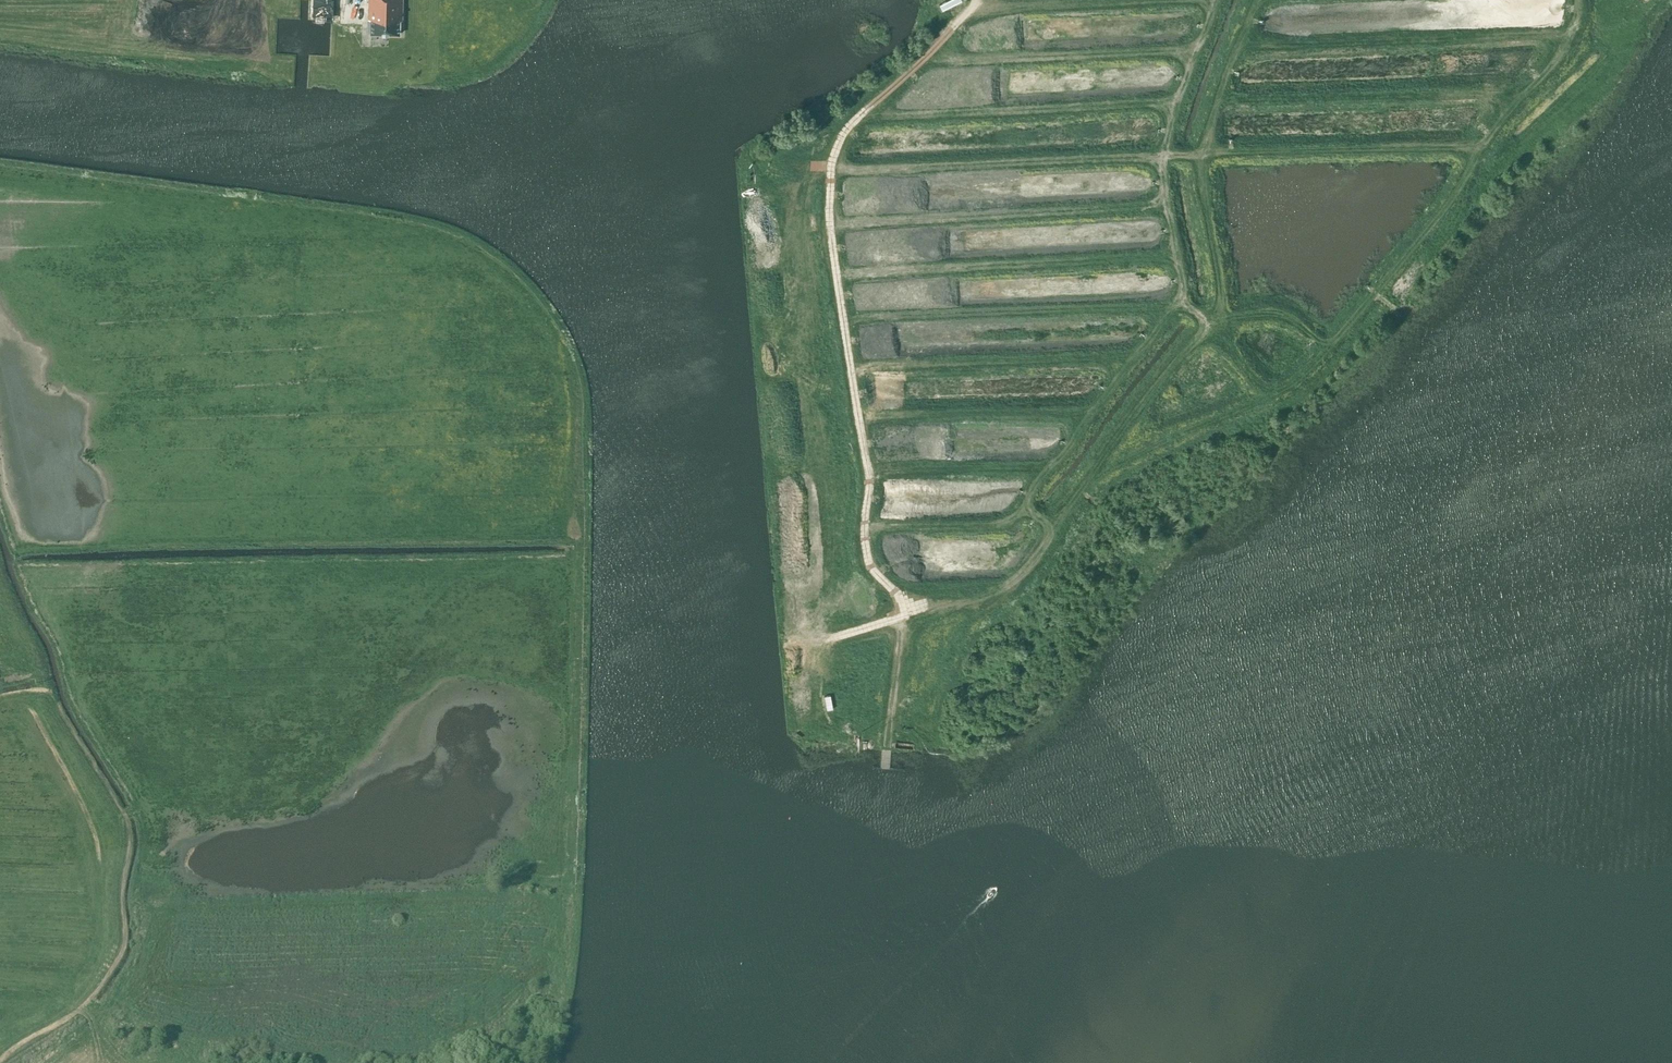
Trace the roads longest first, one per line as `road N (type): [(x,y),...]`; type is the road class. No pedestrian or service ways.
road 1 (track): [(887,748),(903,612),(898,594),(871,568),(864,541),(868,463),(828,223),(832,164),(852,122),(975,0)]

